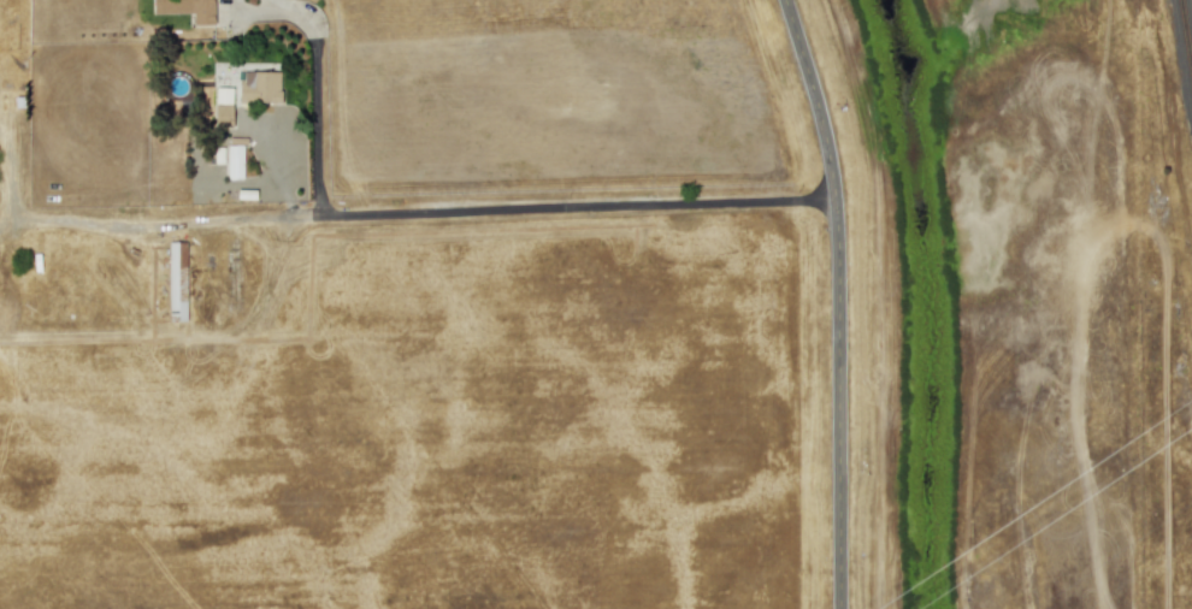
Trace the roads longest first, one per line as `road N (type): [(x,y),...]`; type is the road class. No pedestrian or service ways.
road 1 (tertiary): [(843,608),(837,227),(826,140),(783,0)]
road 2 (residential): [(1119,10),(1123,608)]

